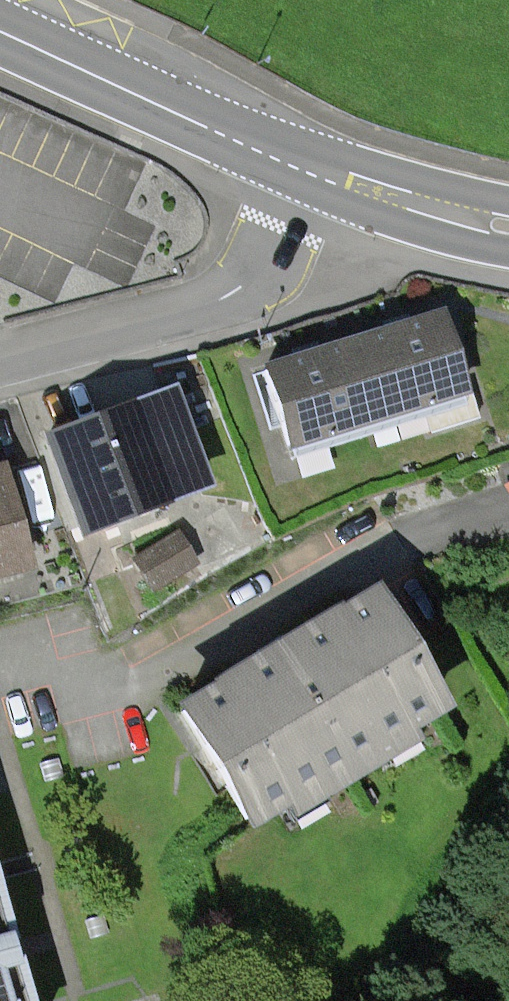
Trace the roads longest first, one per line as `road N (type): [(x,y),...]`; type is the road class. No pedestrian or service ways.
road 1 (residential): [(306,166),(267,253),(236,291),(0,365)]
road 2 (primary): [(0,30),(306,166)]
road 3 (primary): [(306,166),(508,226)]

